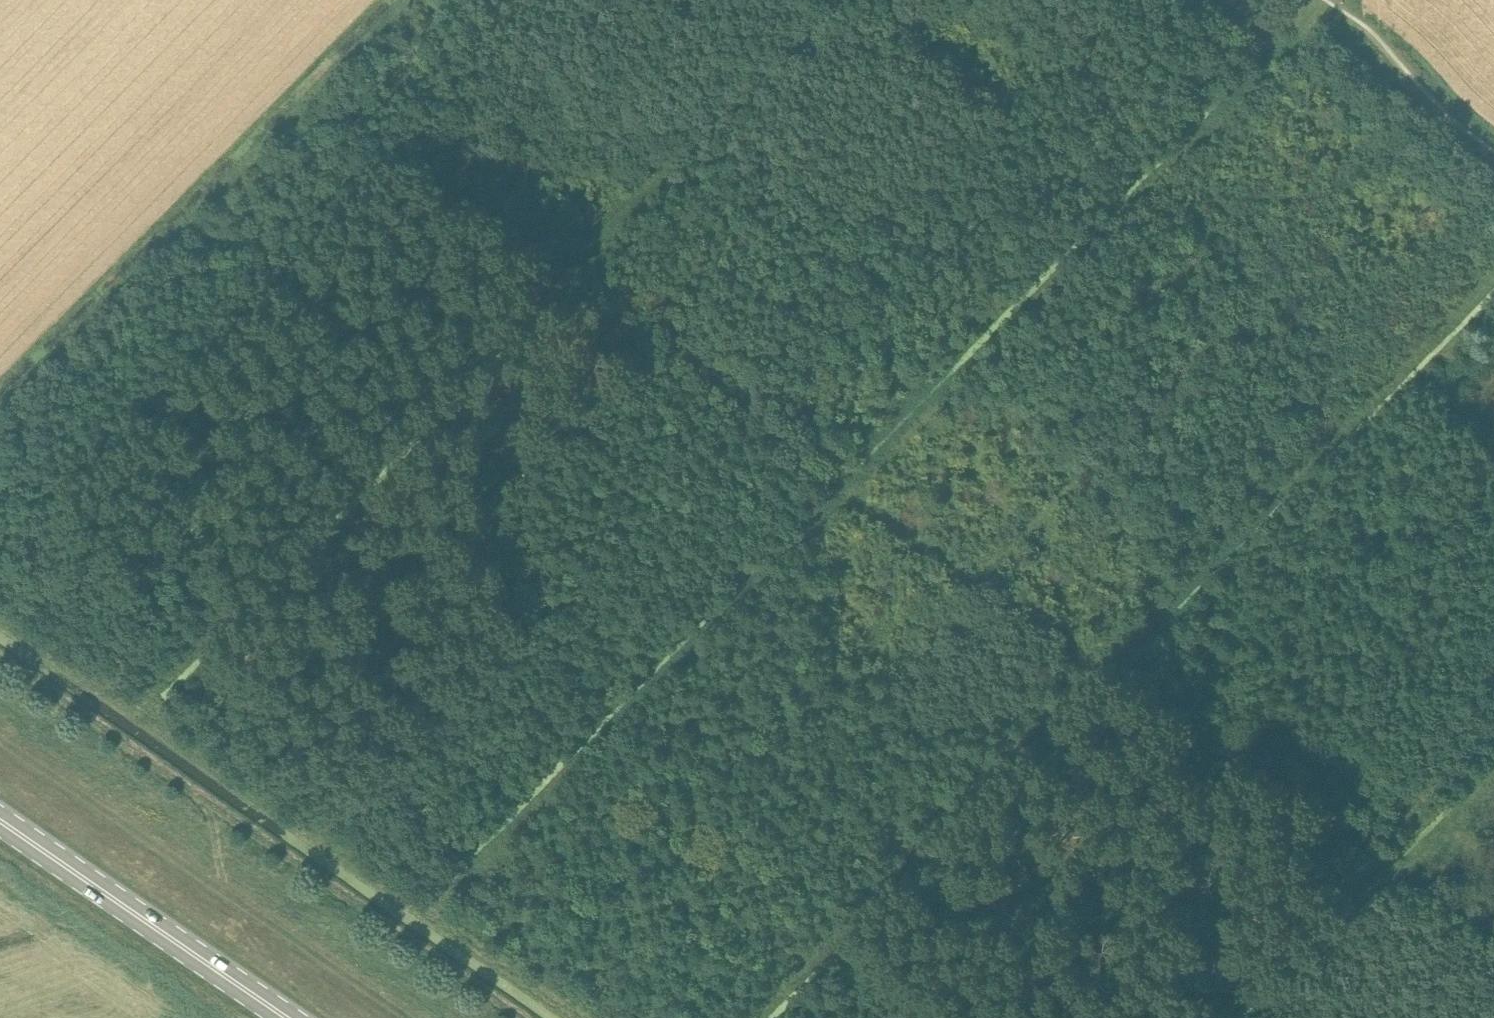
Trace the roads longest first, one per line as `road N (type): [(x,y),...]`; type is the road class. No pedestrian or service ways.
road 1 (primary): [(289,1017),(0,820)]

